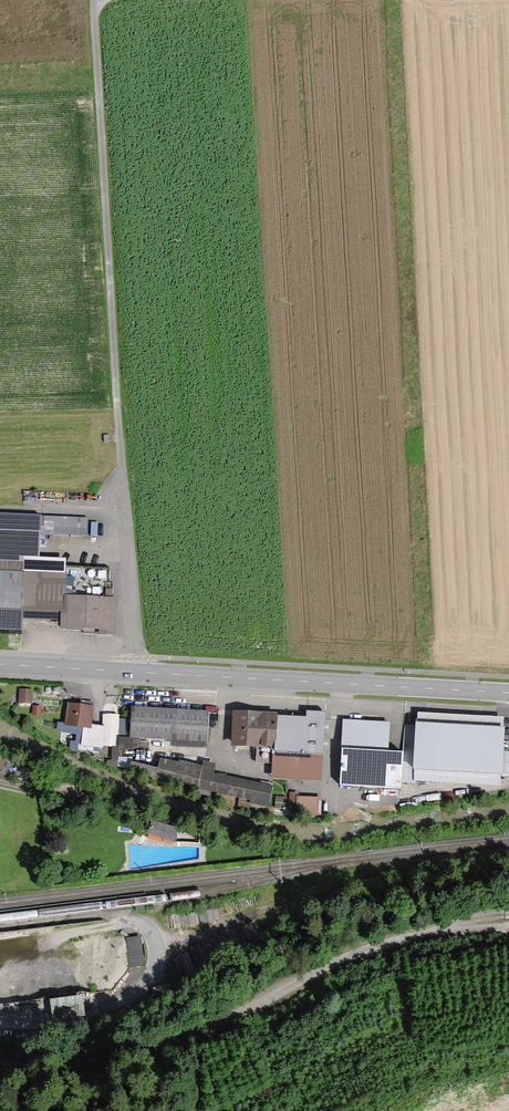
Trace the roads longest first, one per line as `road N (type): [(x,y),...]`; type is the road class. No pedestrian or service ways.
road 1 (residential): [(96,0),(126,518)]
road 2 (primary): [(139,672),(508,693)]
road 3 (residential): [(126,518),(139,672)]
road 4 (primary): [(0,664),(139,672)]
road 5 (residential): [(126,518),(0,512)]

